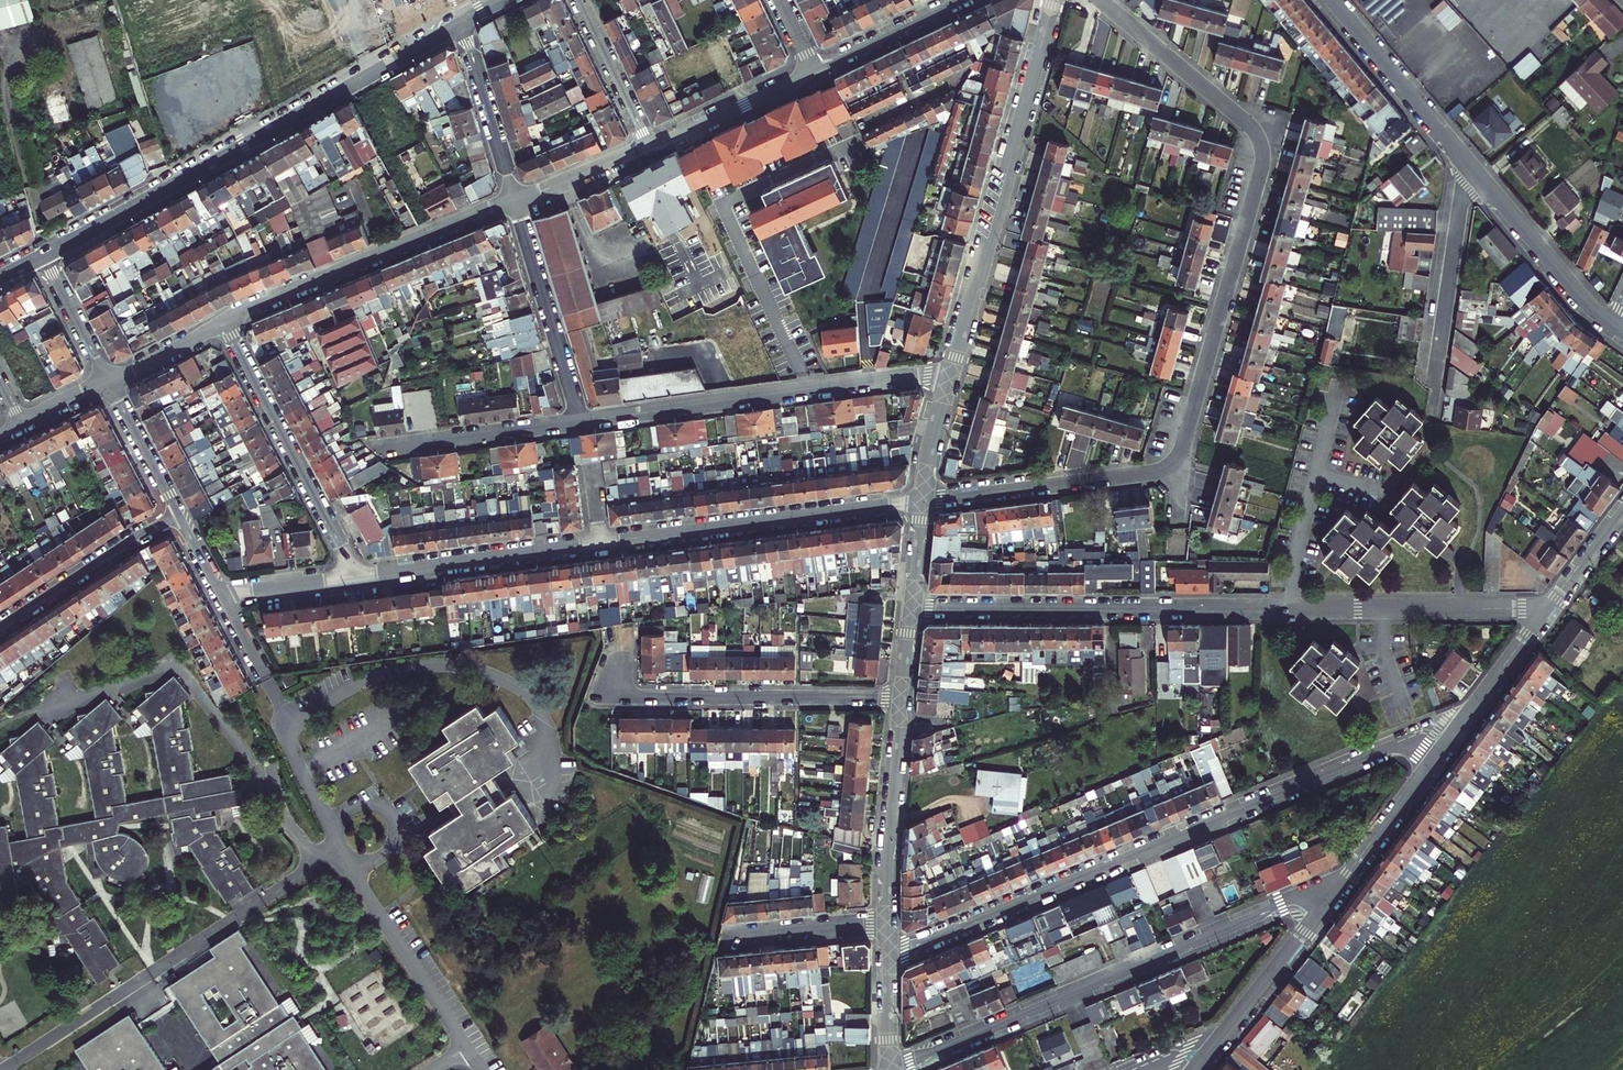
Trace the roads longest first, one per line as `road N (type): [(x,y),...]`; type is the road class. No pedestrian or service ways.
road 1 (residential): [(911,609),(1547,608)]
road 2 (residential): [(885,956),(1389,747),(1415,743),(1436,755)]
road 3 (residential): [(1184,445),(1261,148),(1245,122),(1100,0)]
road 4 (residential): [(1331,895),(1280,905),(888,1069)]
road 5 (secondary): [(43,255),(458,24)]
road 6 (residential): [(1051,7),(948,378)]
road 7 (residential): [(581,422),(913,376),(948,378)]
road 8 (residential): [(599,543),(921,501)]
road 9 (residential): [(618,658),(616,686),(628,696),(901,698)]
road 10 (residential): [(514,198),(223,322)]
road 11 (residential): [(356,577),(223,322)]
road 12 (residential): [(921,501),(1150,472),(1171,464),(1184,445)]
road 13 (residential): [(356,577),(599,543)]
road 14 (residential): [(514,198),(581,422)]
road 15 (residential): [(1431,382),(1466,161)]
road 16 (residential): [(1614,327),(1585,304),(1466,161)]
road 17 (residential): [(1192,1069),(1331,895)]
road 18 (residential): [(901,698),(886,920)]
road 19 (residential): [(1466,161),(1331,0)]
road 20 (residential): [(0,627),(177,516)]
road 21 (residential): [(381,446),(581,422)]
road 22 (residential): [(1436,755),(1547,608)]
road 23 (residential): [(815,72),(647,146)]
road 24 (residential): [(458,24),(514,198)]
road 25 (residential): [(1331,895),(1436,755)]
road 26 (residential): [(815,72),(962,0)]
road 27 (residential): [(647,146),(578,0)]
road 28 (residential): [(726,934),(886,920)]
road 29 (residential): [(108,380),(177,516)]
road 30 (residential): [(647,146),(514,198)]
road 31 (residential): [(108,380),(43,255)]
road 32 (residential): [(220,595),(356,577)]
road 33 (residential): [(223,322),(108,380)]
road 34 (residential): [(1547,608),(1622,506)]
road 35 (residential): [(948,378),(921,501)]

